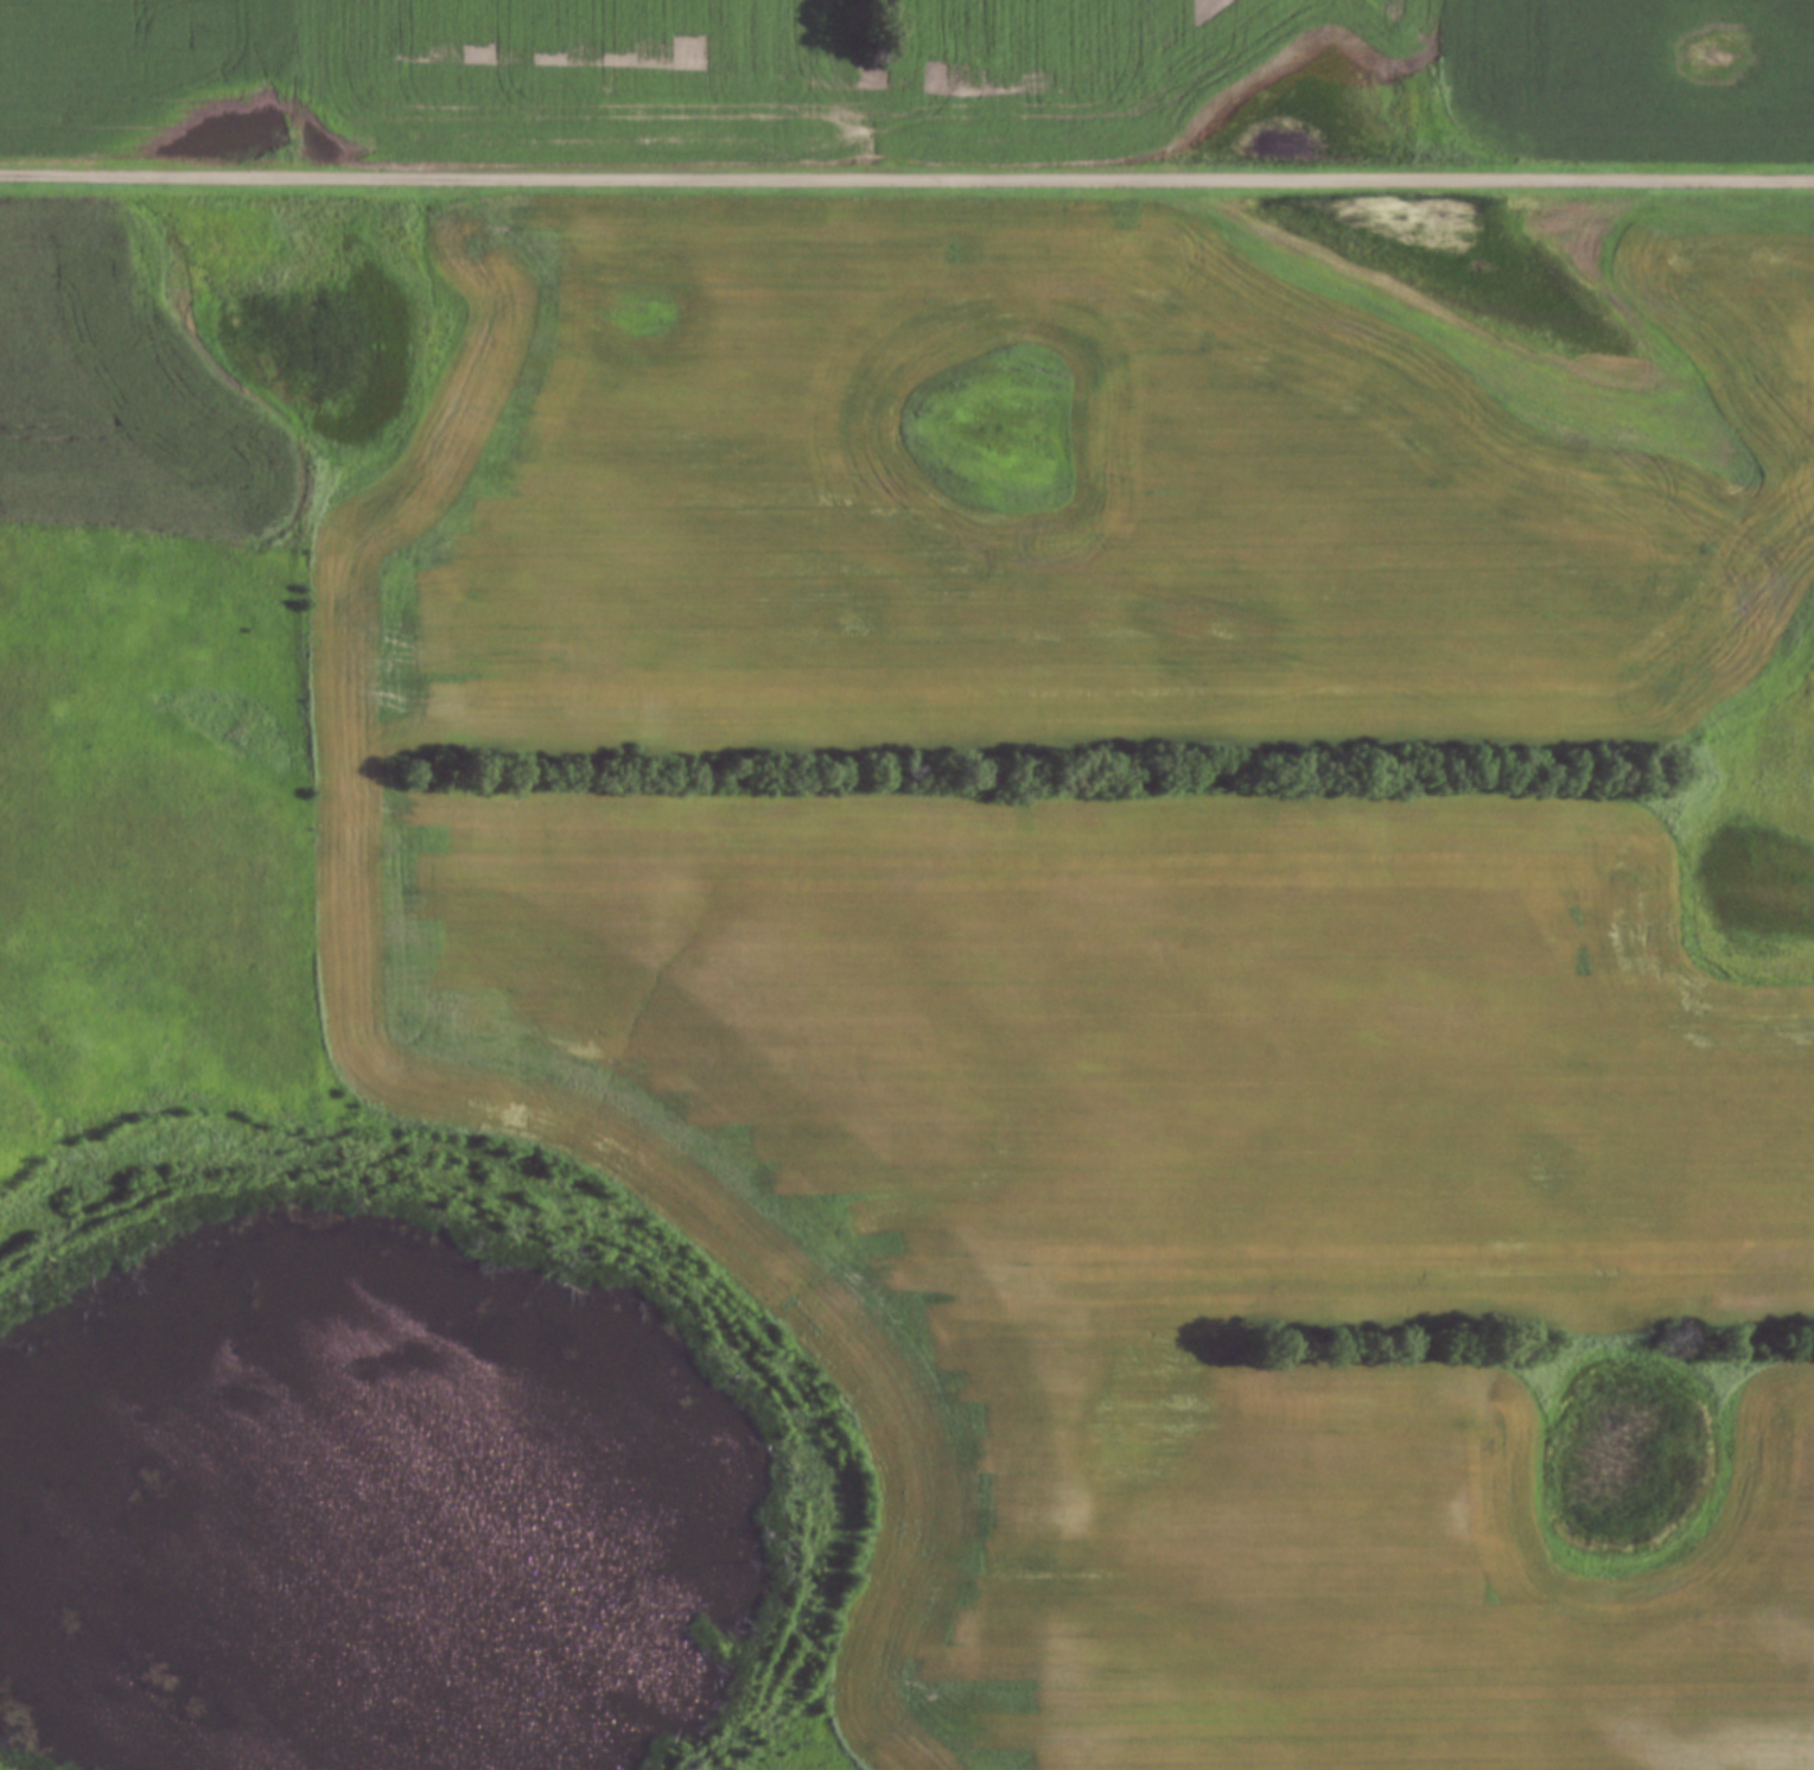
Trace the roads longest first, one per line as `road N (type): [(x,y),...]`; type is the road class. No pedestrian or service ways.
road 1 (residential): [(1813,183),(0,178)]

